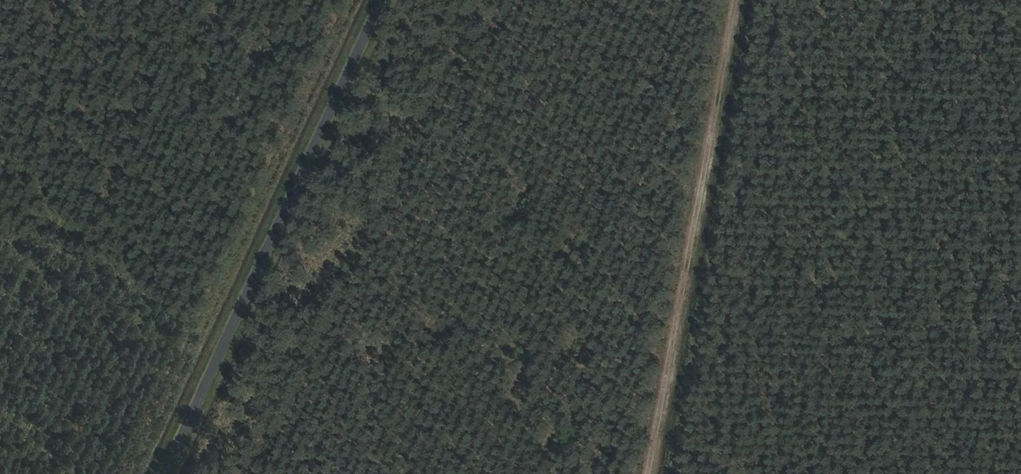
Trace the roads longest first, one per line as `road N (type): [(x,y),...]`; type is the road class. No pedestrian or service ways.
road 1 (unclassified): [(385,0),(166,473)]
road 2 (track): [(651,473),(736,0)]

